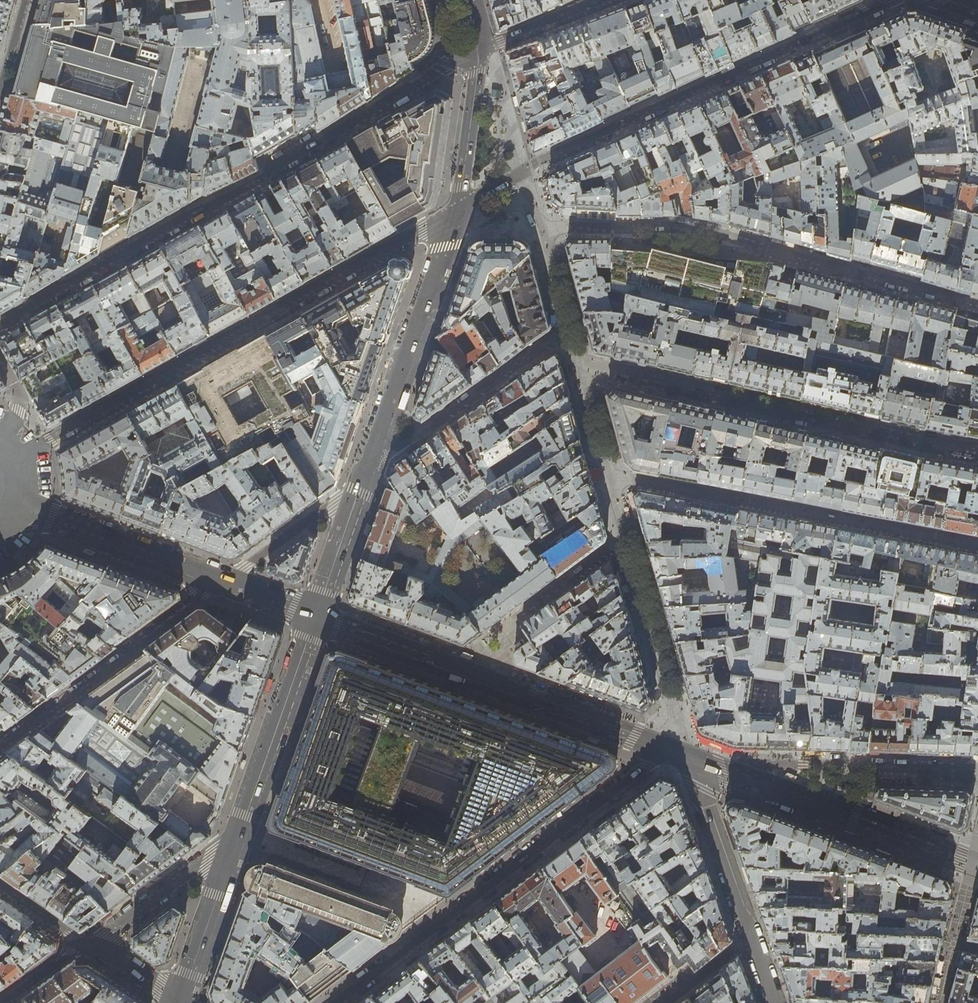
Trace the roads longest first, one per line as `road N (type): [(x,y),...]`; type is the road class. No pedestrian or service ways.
road 1 (residential): [(0,325),(481,51)]
road 2 (residential): [(18,458),(459,208)]
road 3 (residential): [(336,1002),(657,757),(687,754)]
road 4 (secondary): [(459,208),(317,616)]
road 5 (tertiary): [(687,754),(317,616)]
road 6 (tertiary): [(687,754),(977,863)]
road 7 (residential): [(0,745),(221,581)]
road 8 (secondary): [(317,616),(237,838)]
road 9 (tertiary): [(25,506),(221,581)]
road 10 (residential): [(752,938),(687,754)]
road 11 (residential): [(237,838),(95,945)]
road 12 (secondary): [(237,838),(180,1002)]
road 13 (secondary): [(459,208),(481,51)]

